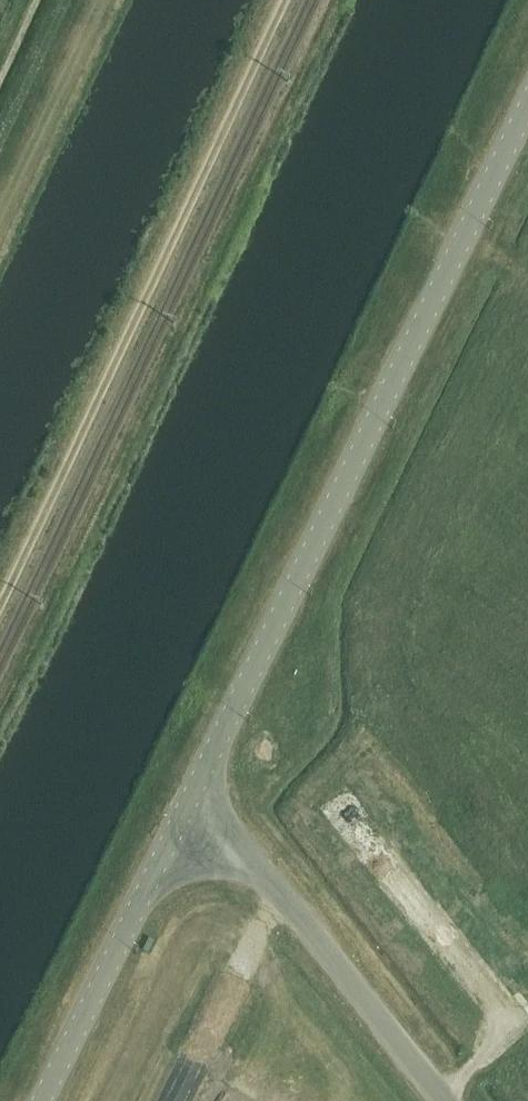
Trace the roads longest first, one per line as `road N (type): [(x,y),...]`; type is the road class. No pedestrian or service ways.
road 1 (tertiary): [(181,819),(527,105)]
road 2 (track): [(0,607),(285,0)]
road 3 (unclassified): [(446,1100),(267,874),(181,819)]
road 4 (tertiary): [(41,1100),(181,819)]

